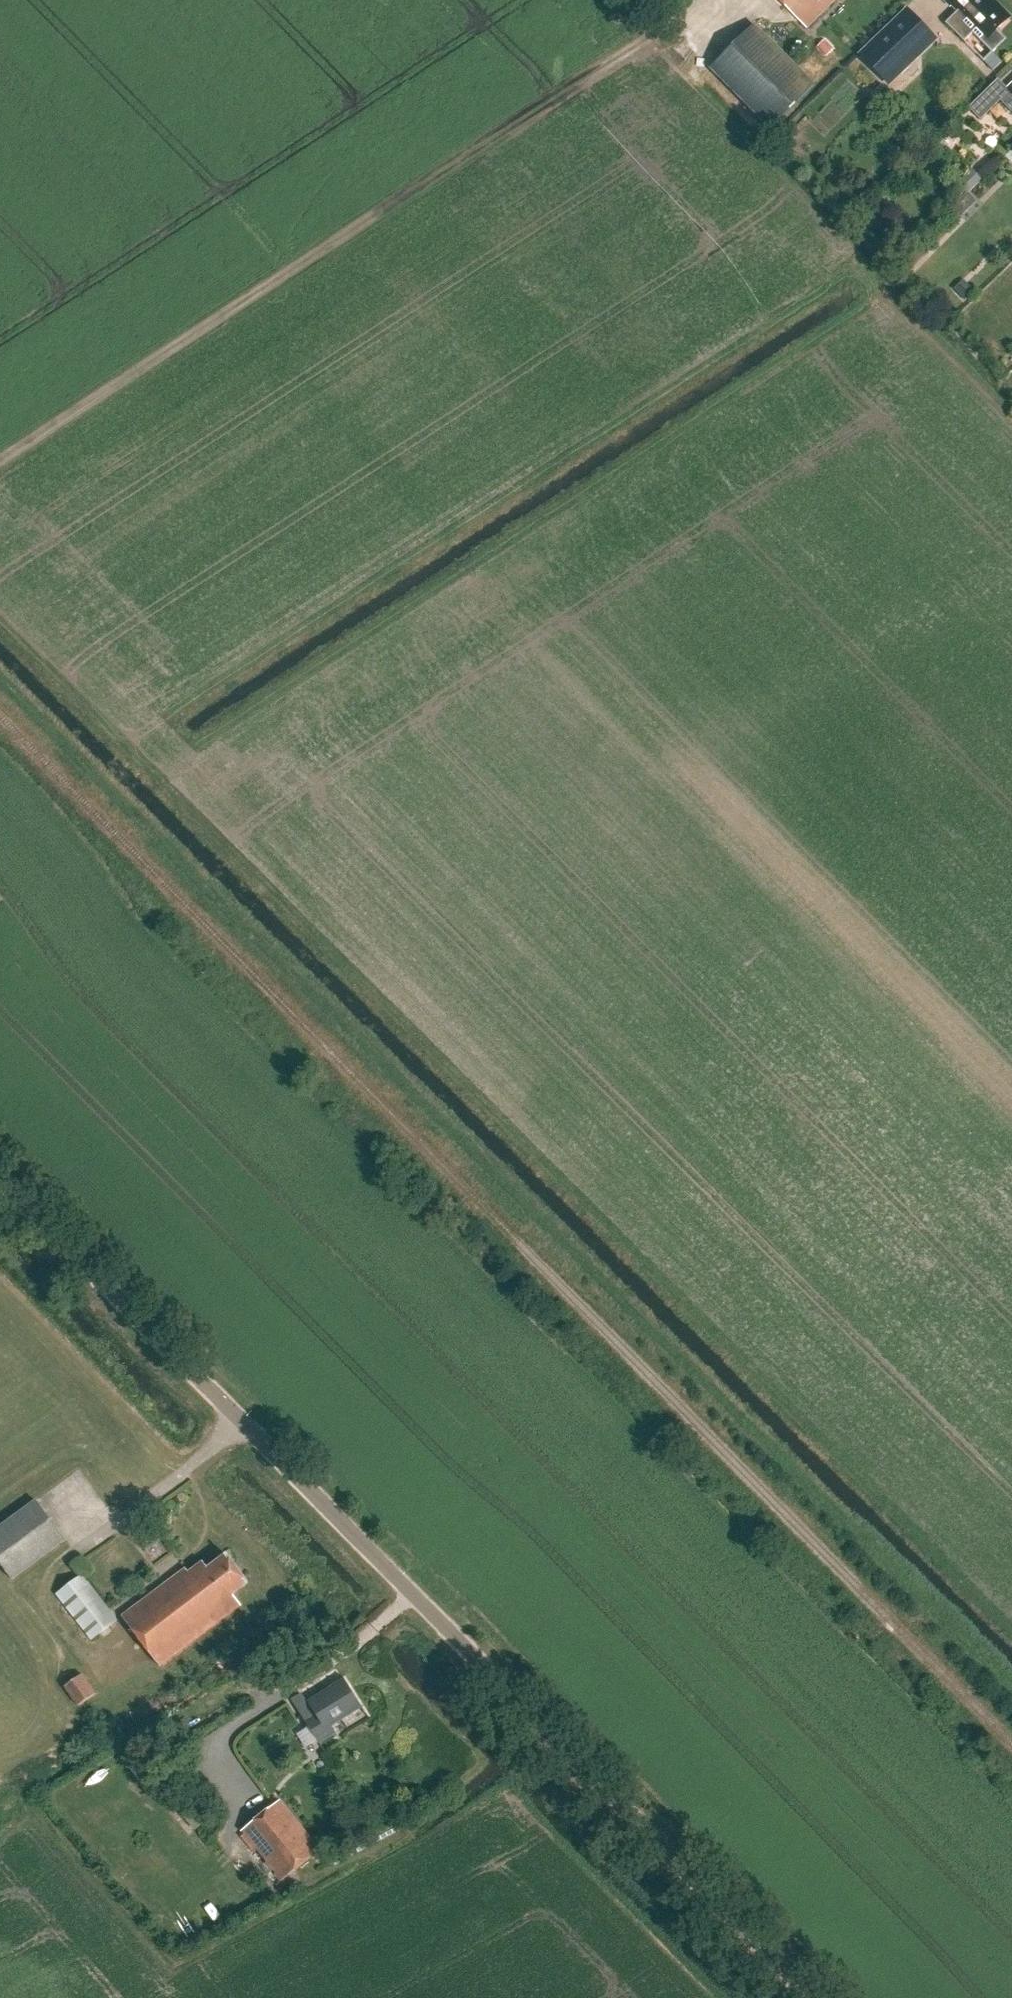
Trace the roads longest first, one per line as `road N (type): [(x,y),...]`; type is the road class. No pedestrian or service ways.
road 1 (unclassified): [(811,1997),(0,1177)]
road 2 (track): [(0,460),(648,40)]

